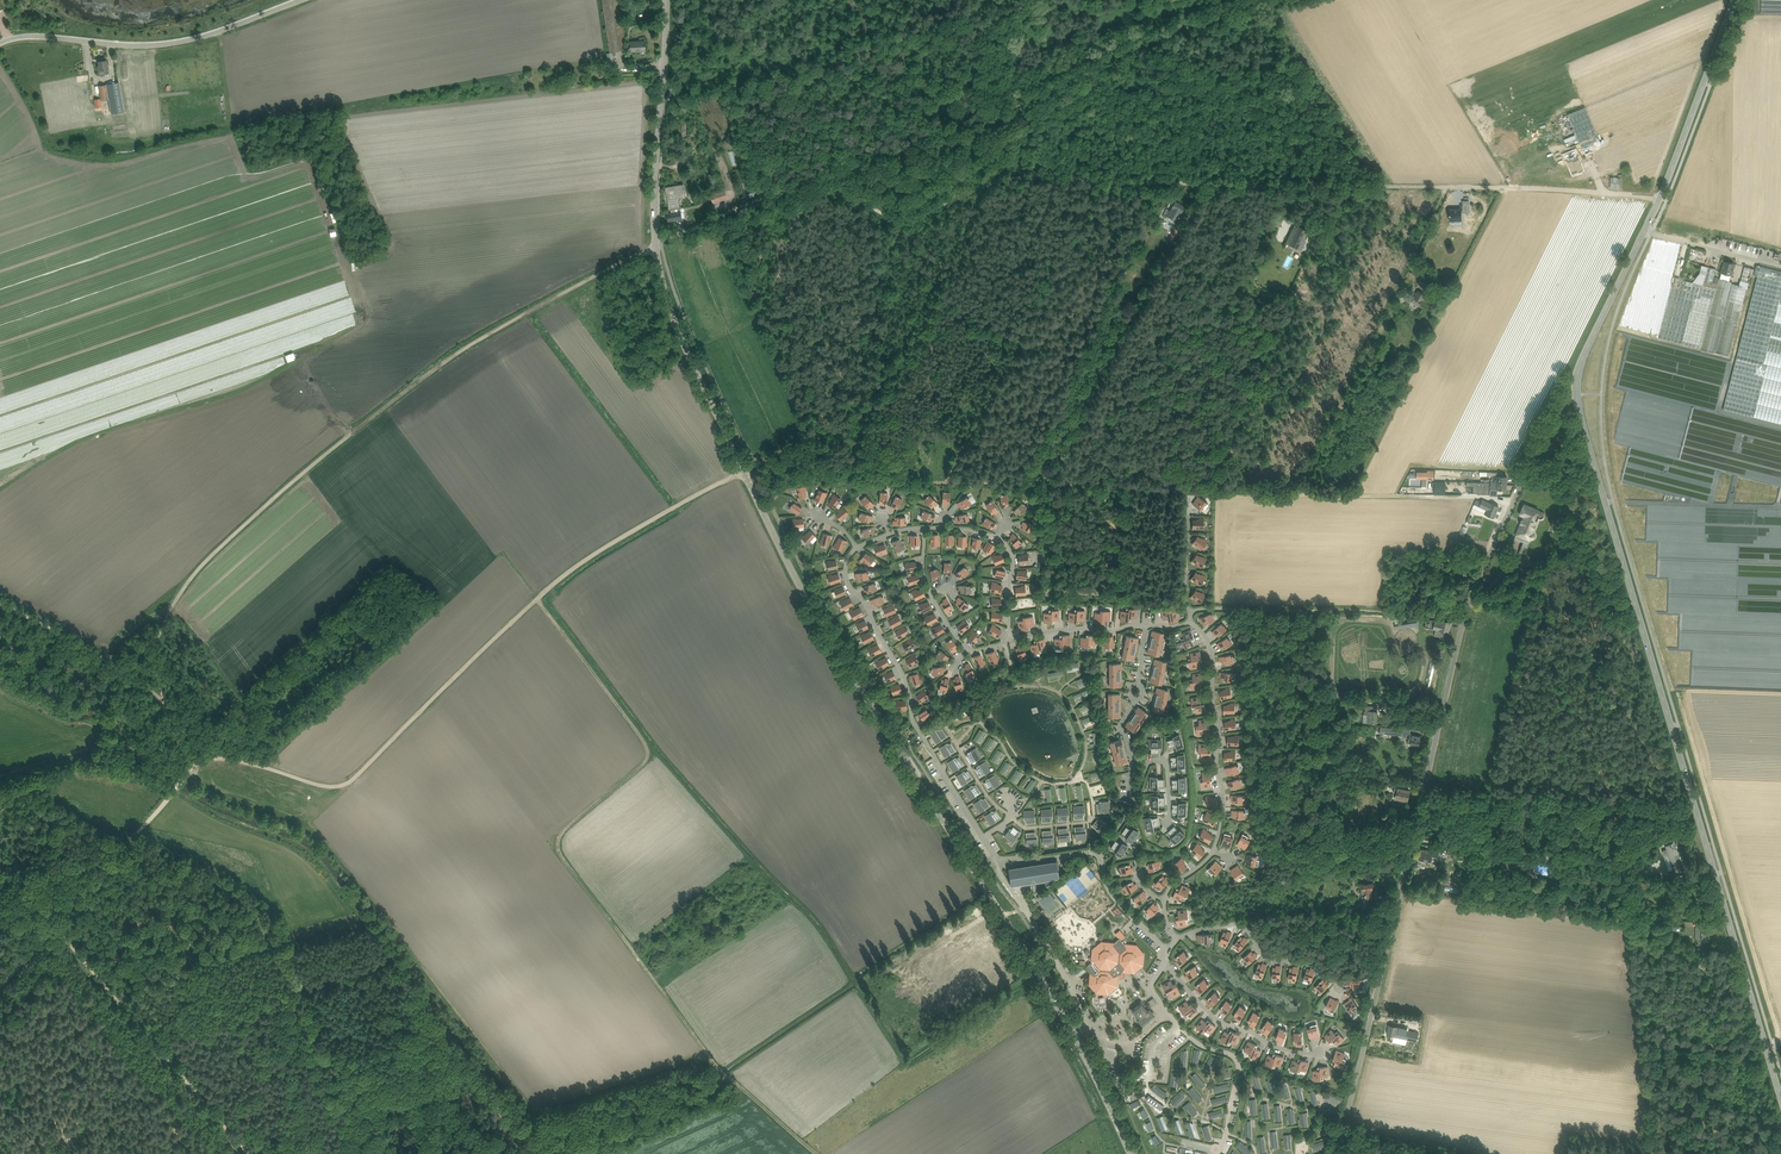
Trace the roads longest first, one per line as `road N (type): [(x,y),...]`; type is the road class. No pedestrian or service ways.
road 1 (tertiary): [(1131,1153),(1075,1036),(804,593),(671,315),(654,221),(666,0)]
road 2 (secondary): [(1734,0),(1660,198),(1582,361),(1576,395),(1780,1099)]
road 3 (track): [(538,598),(648,755),(562,833),(563,856),(725,1071),(817,1153)]
road 4 (unclassified): [(1333,1153),(1465,616),(1529,469)]
road 5 (track): [(163,700),(154,643),(215,550),(466,347),(662,248)]
road 6 (track): [(210,758),(348,785),(590,556),(744,471)]
road 7 (track): [(946,483),(1490,498),(1511,506)]
road 8 (track): [(1412,840),(1621,868),(1633,918),(1684,924)]
road 9 (unclassified): [(0,43),(37,36),(173,43),(302,0)]
road 10 (track): [(250,1153),(53,928)]
road 11 (track): [(1363,190),(1090,181)]
road 12 (track): [(1090,181),(1002,180),(897,220),(864,197),(854,169)]
road 13 (track): [(1660,198),(1399,186)]
road 14 (track): [(1465,616),(1235,609)]
road 15 (track): [(757,465),(800,445),(823,478),(946,483)]
road 16 (track): [(854,169),(660,237)]
road 17 (track): [(53,928),(185,774)]
road 18 (track): [(185,774),(138,747),(68,753),(0,775)]
road 19 (track): [(1301,495),(1380,331)]
road 20 (track): [(0,602),(106,659),(154,643)]
road 21 (track): [(218,1117),(75,1141)]
road 22 (track): [(1646,228),(1780,266)]
road 23 (track): [(1780,1045),(1645,1046)]
road 24 (track): [(210,758),(244,702),(284,701),(305,682)]
road 25 (track): [(1345,1125),(1467,1153)]

